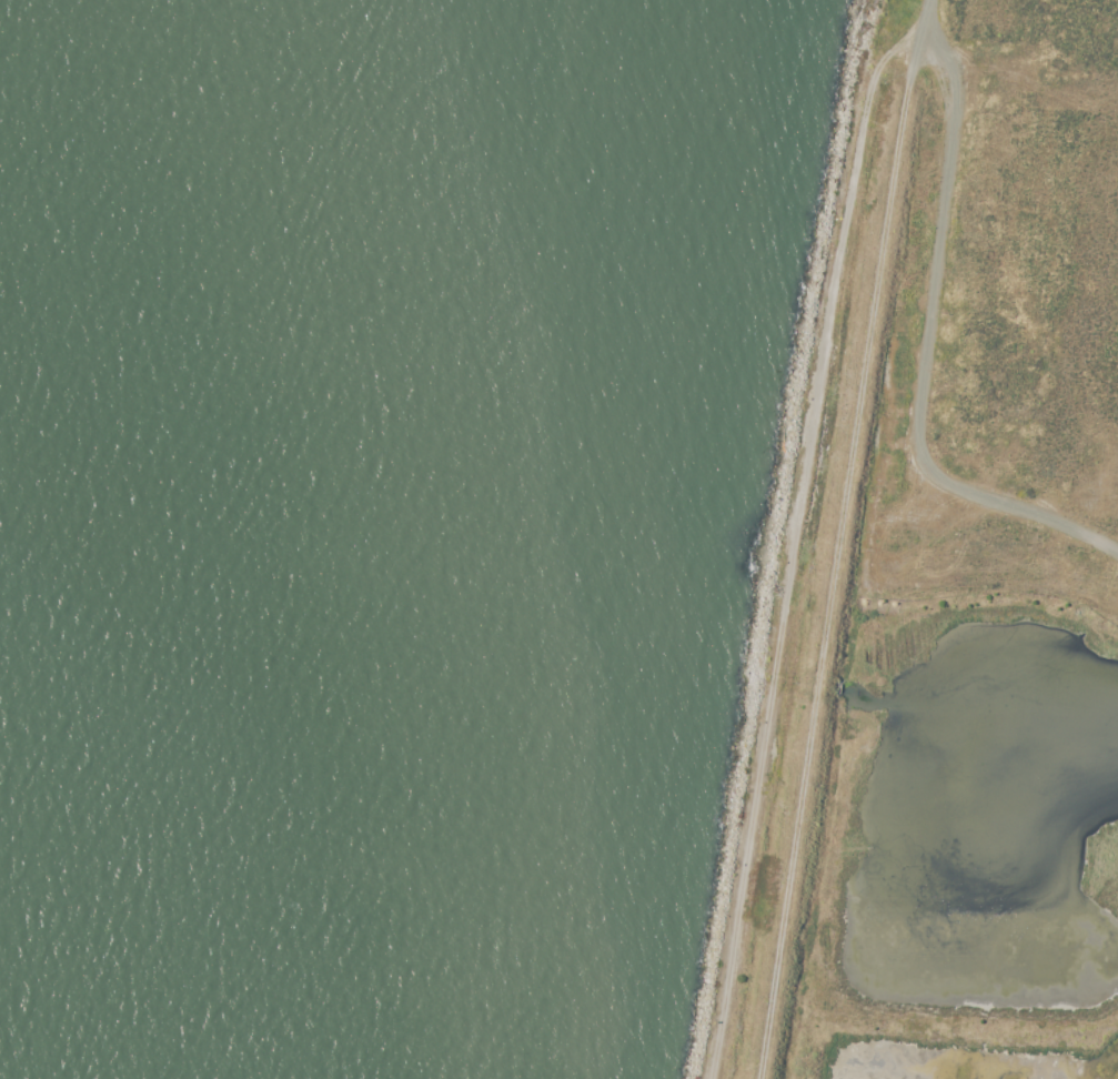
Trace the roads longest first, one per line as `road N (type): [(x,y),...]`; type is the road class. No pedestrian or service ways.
road 1 (track): [(758,1078),(902,108),(926,0)]

